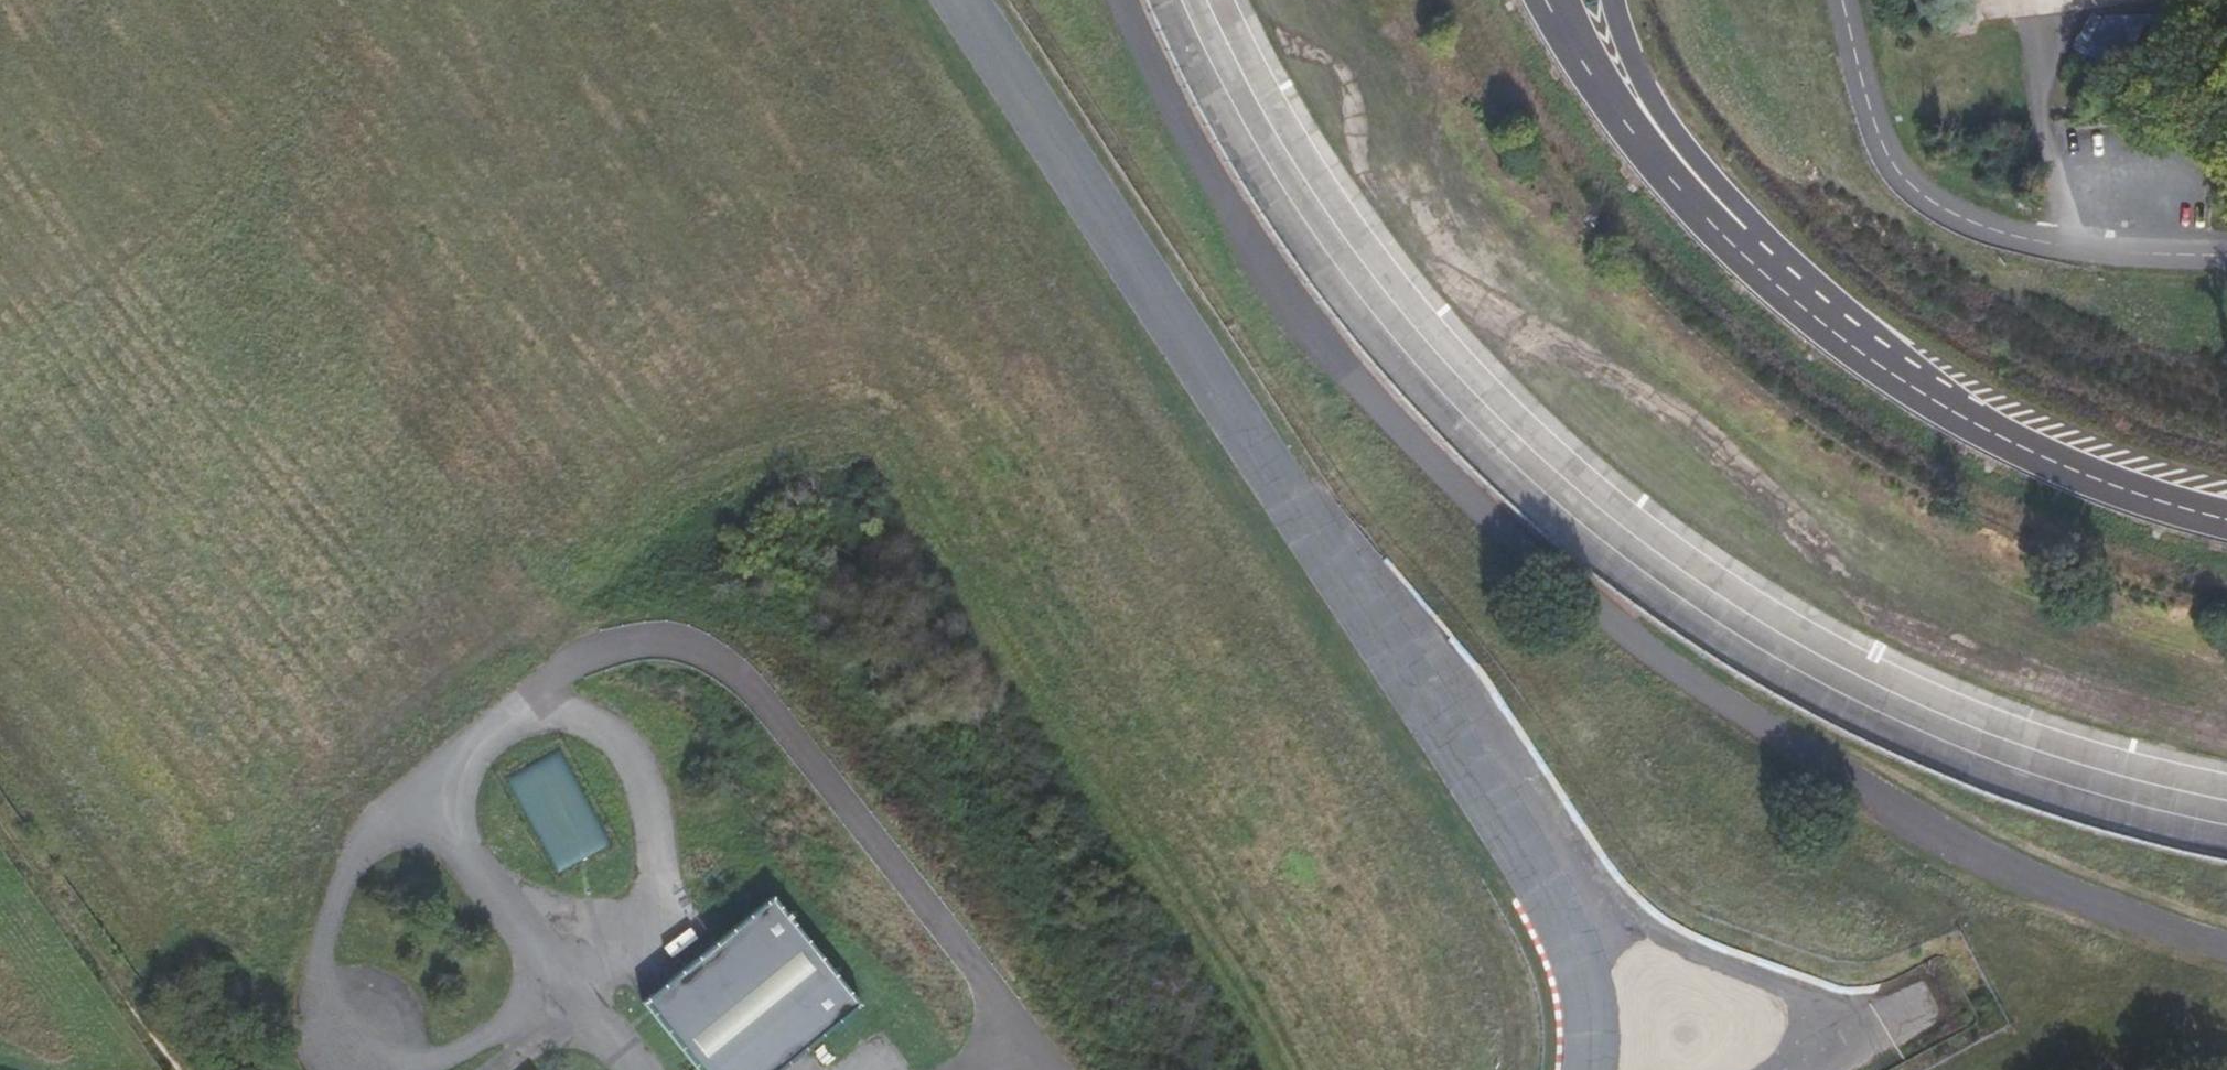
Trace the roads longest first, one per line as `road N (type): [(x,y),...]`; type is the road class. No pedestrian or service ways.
road 1 (track): [(0,805),(194,1069)]

